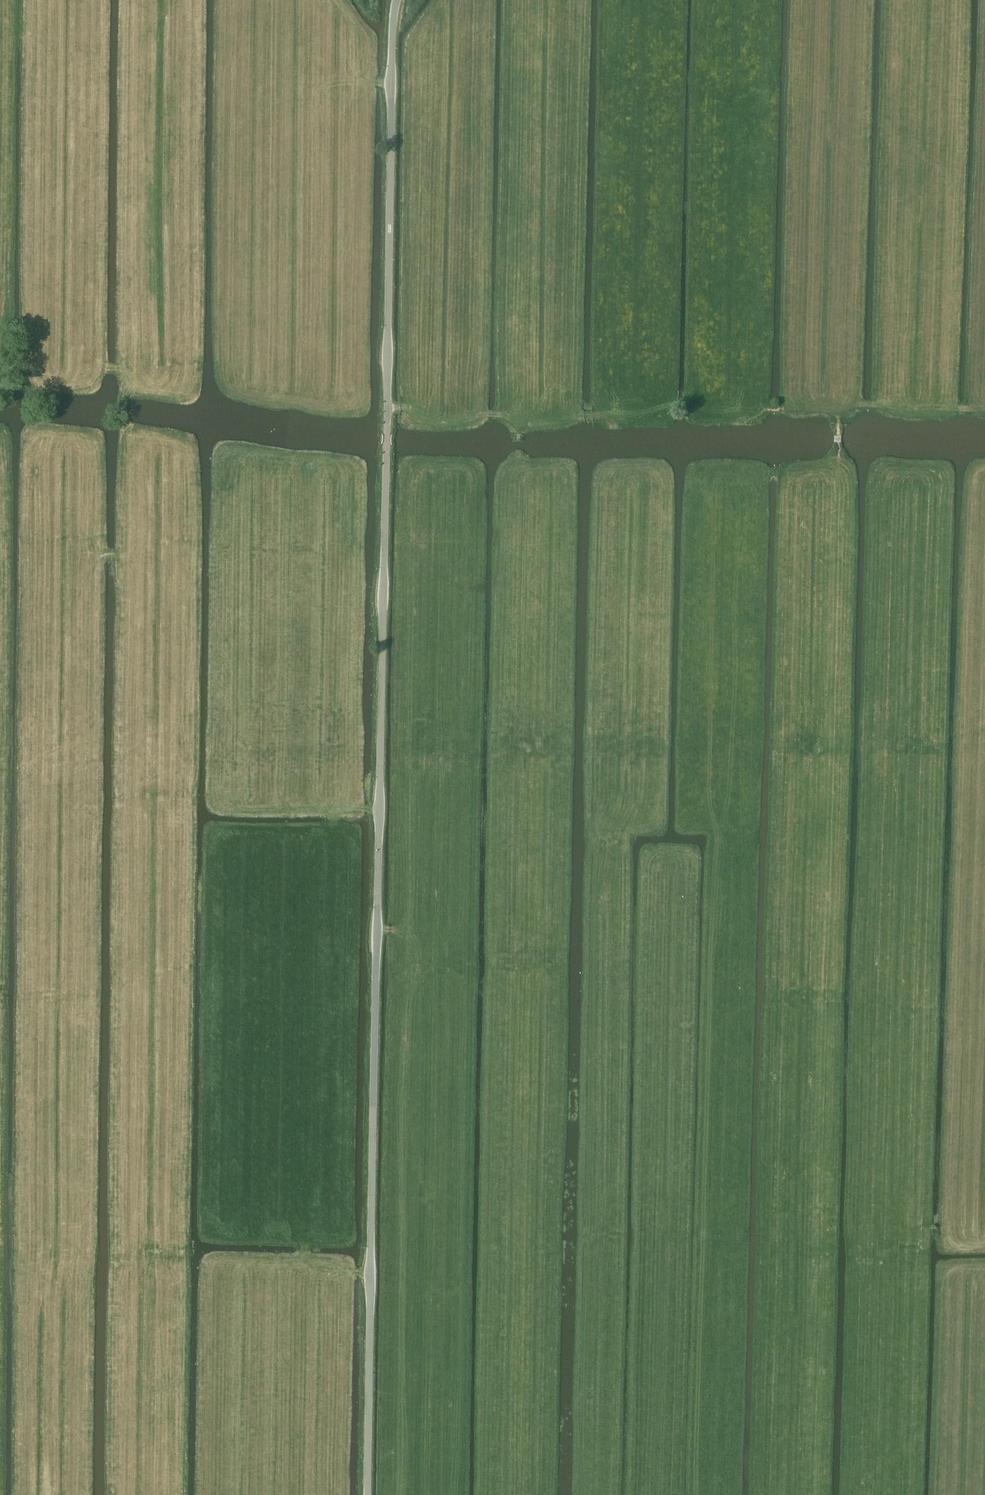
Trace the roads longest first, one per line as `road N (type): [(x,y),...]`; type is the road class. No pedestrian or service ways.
road 1 (tertiary): [(366,1494),(397,0)]

